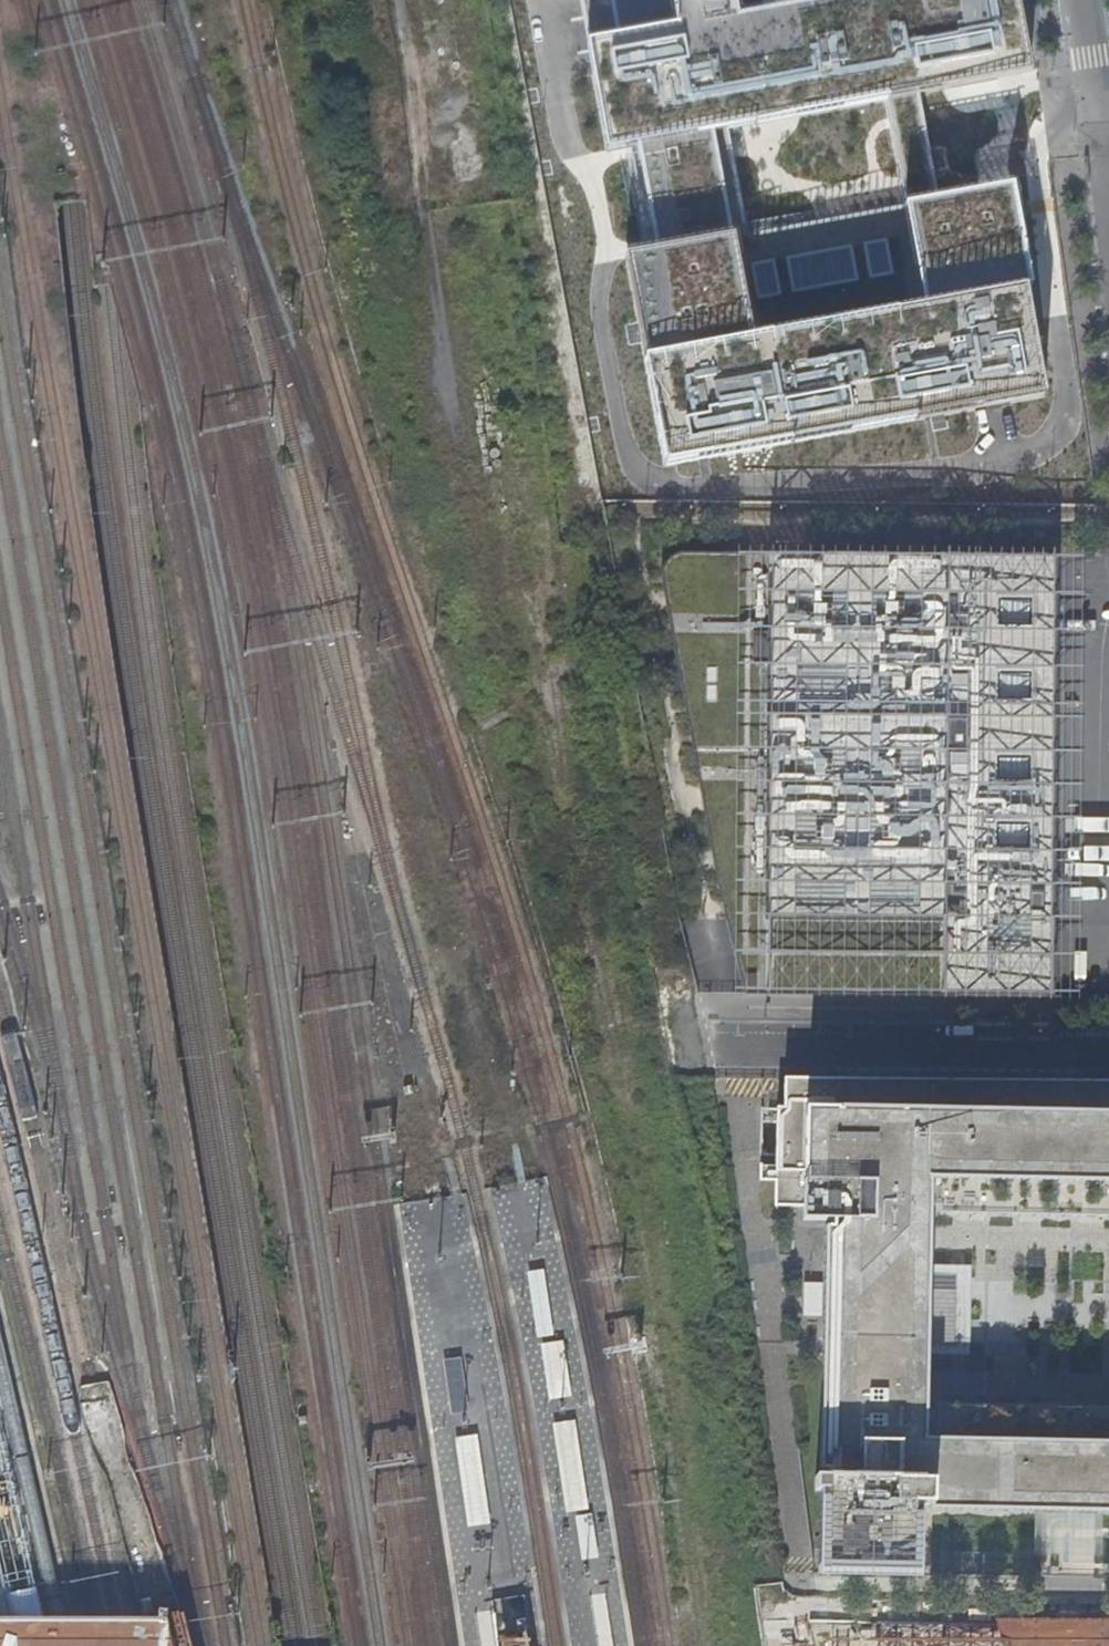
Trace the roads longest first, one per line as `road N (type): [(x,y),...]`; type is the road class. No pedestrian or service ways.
road 1 (unclassified): [(1108,1051),(715,1049)]

